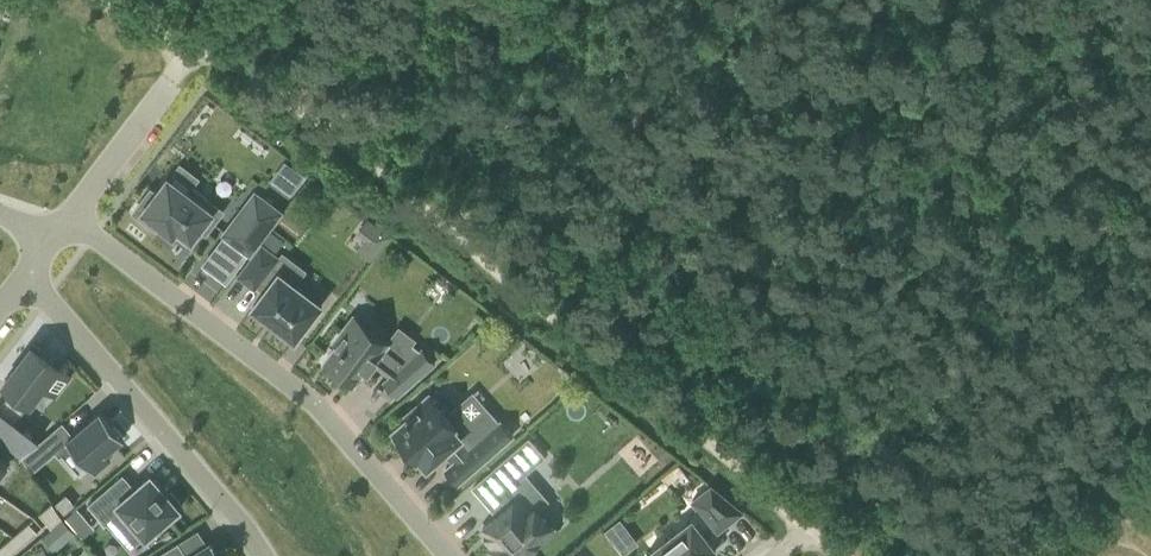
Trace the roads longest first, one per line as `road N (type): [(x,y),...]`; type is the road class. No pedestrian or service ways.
road 1 (residential): [(446,555),(318,407),(70,219)]
road 2 (residential): [(28,274),(263,555)]
road 3 (residential): [(70,219),(170,93)]

